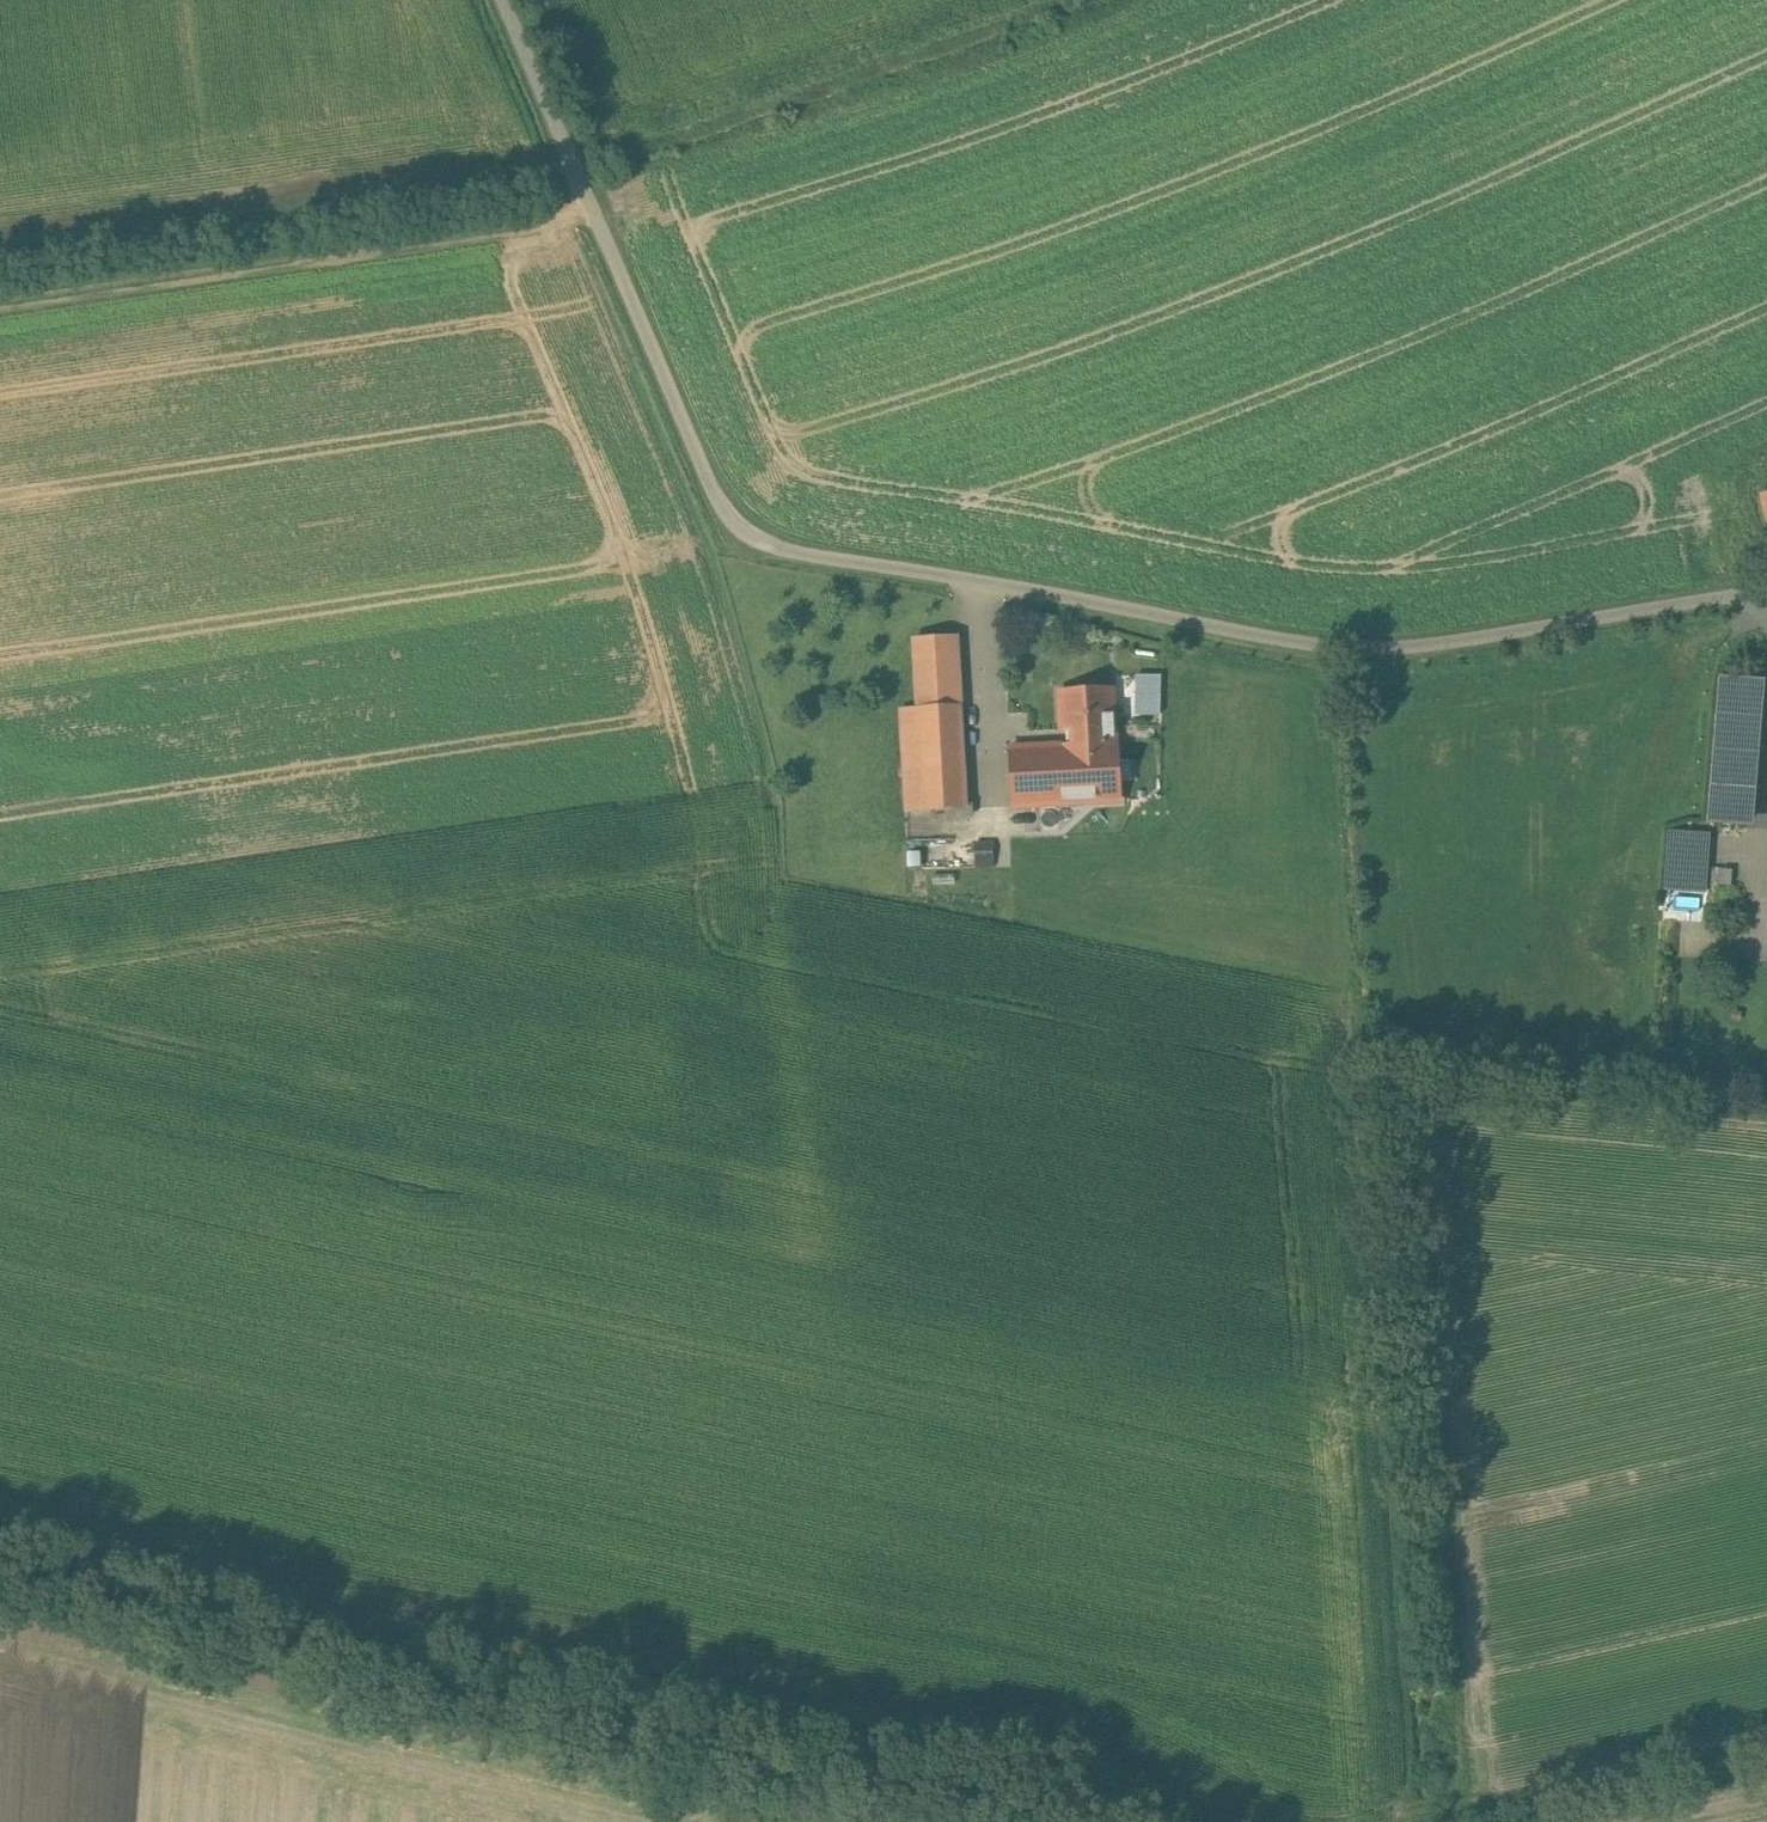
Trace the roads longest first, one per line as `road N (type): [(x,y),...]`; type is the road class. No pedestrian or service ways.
road 1 (unclassified): [(1766,590),(1366,659),(733,536),(501,0)]

